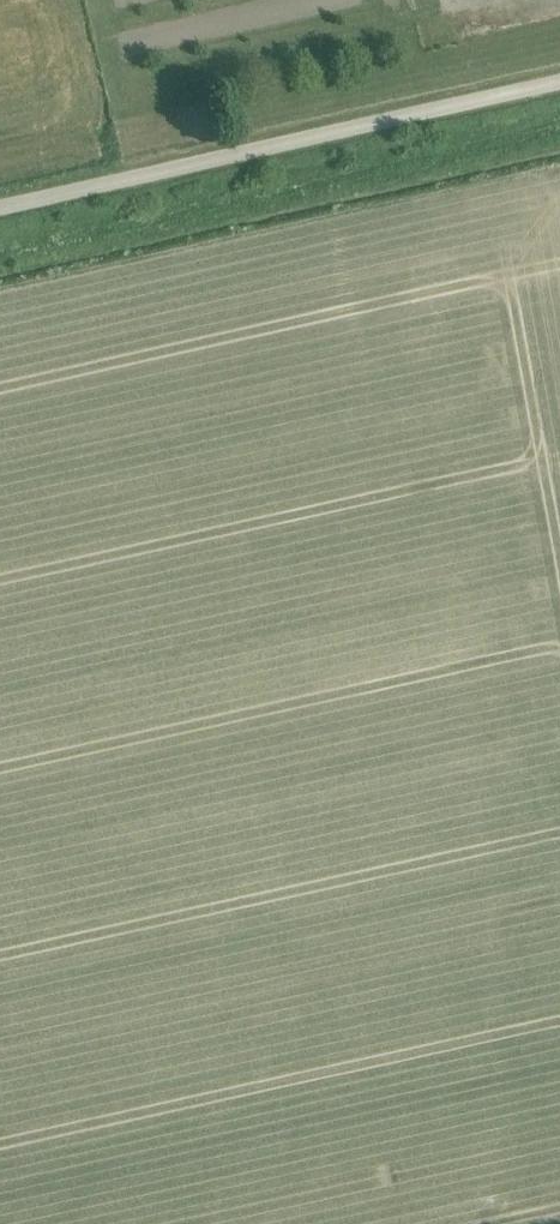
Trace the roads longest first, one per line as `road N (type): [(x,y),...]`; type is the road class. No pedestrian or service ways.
road 1 (unclassified): [(0,207),(559,81)]

